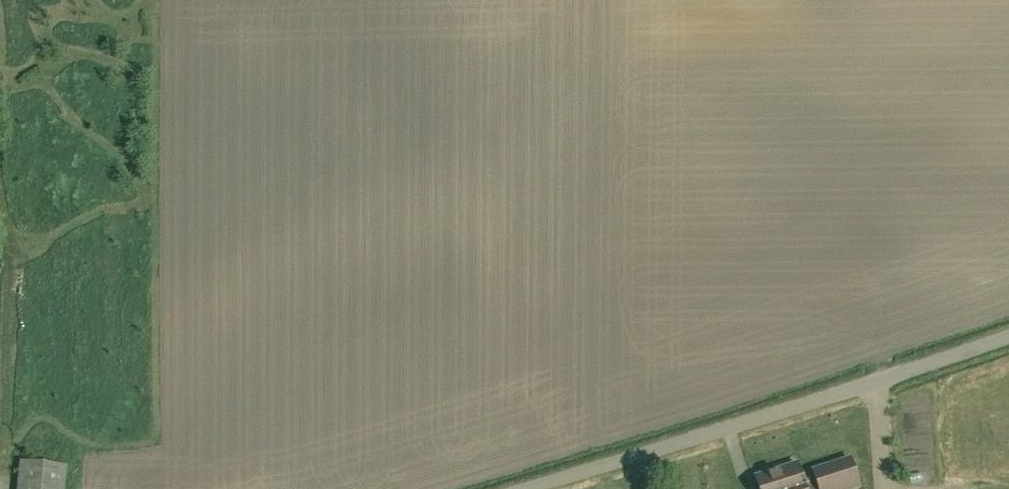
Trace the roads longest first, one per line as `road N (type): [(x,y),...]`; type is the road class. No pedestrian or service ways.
road 1 (unclassified): [(525,488),(1008,336)]

